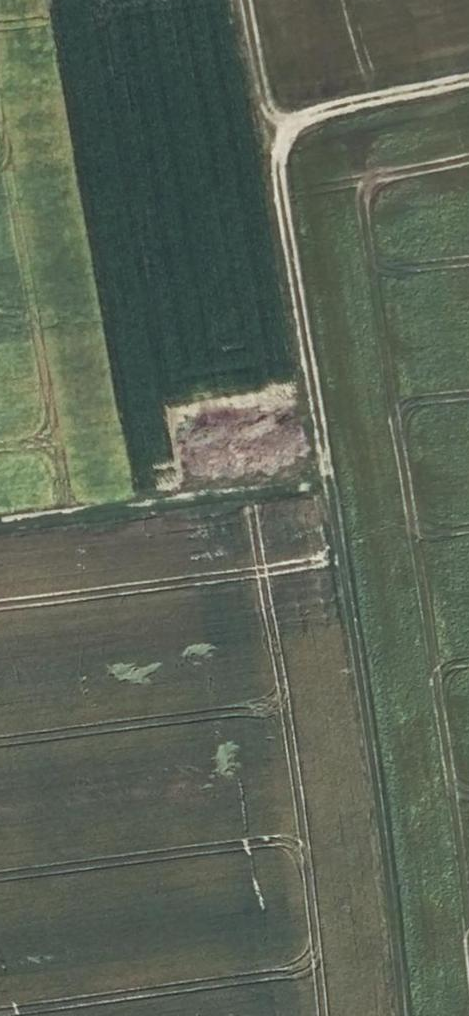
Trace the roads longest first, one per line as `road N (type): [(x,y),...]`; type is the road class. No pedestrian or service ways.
road 1 (track): [(399,1015),(365,715),(276,116),(468,78)]
road 2 (track): [(331,488),(0,532)]

